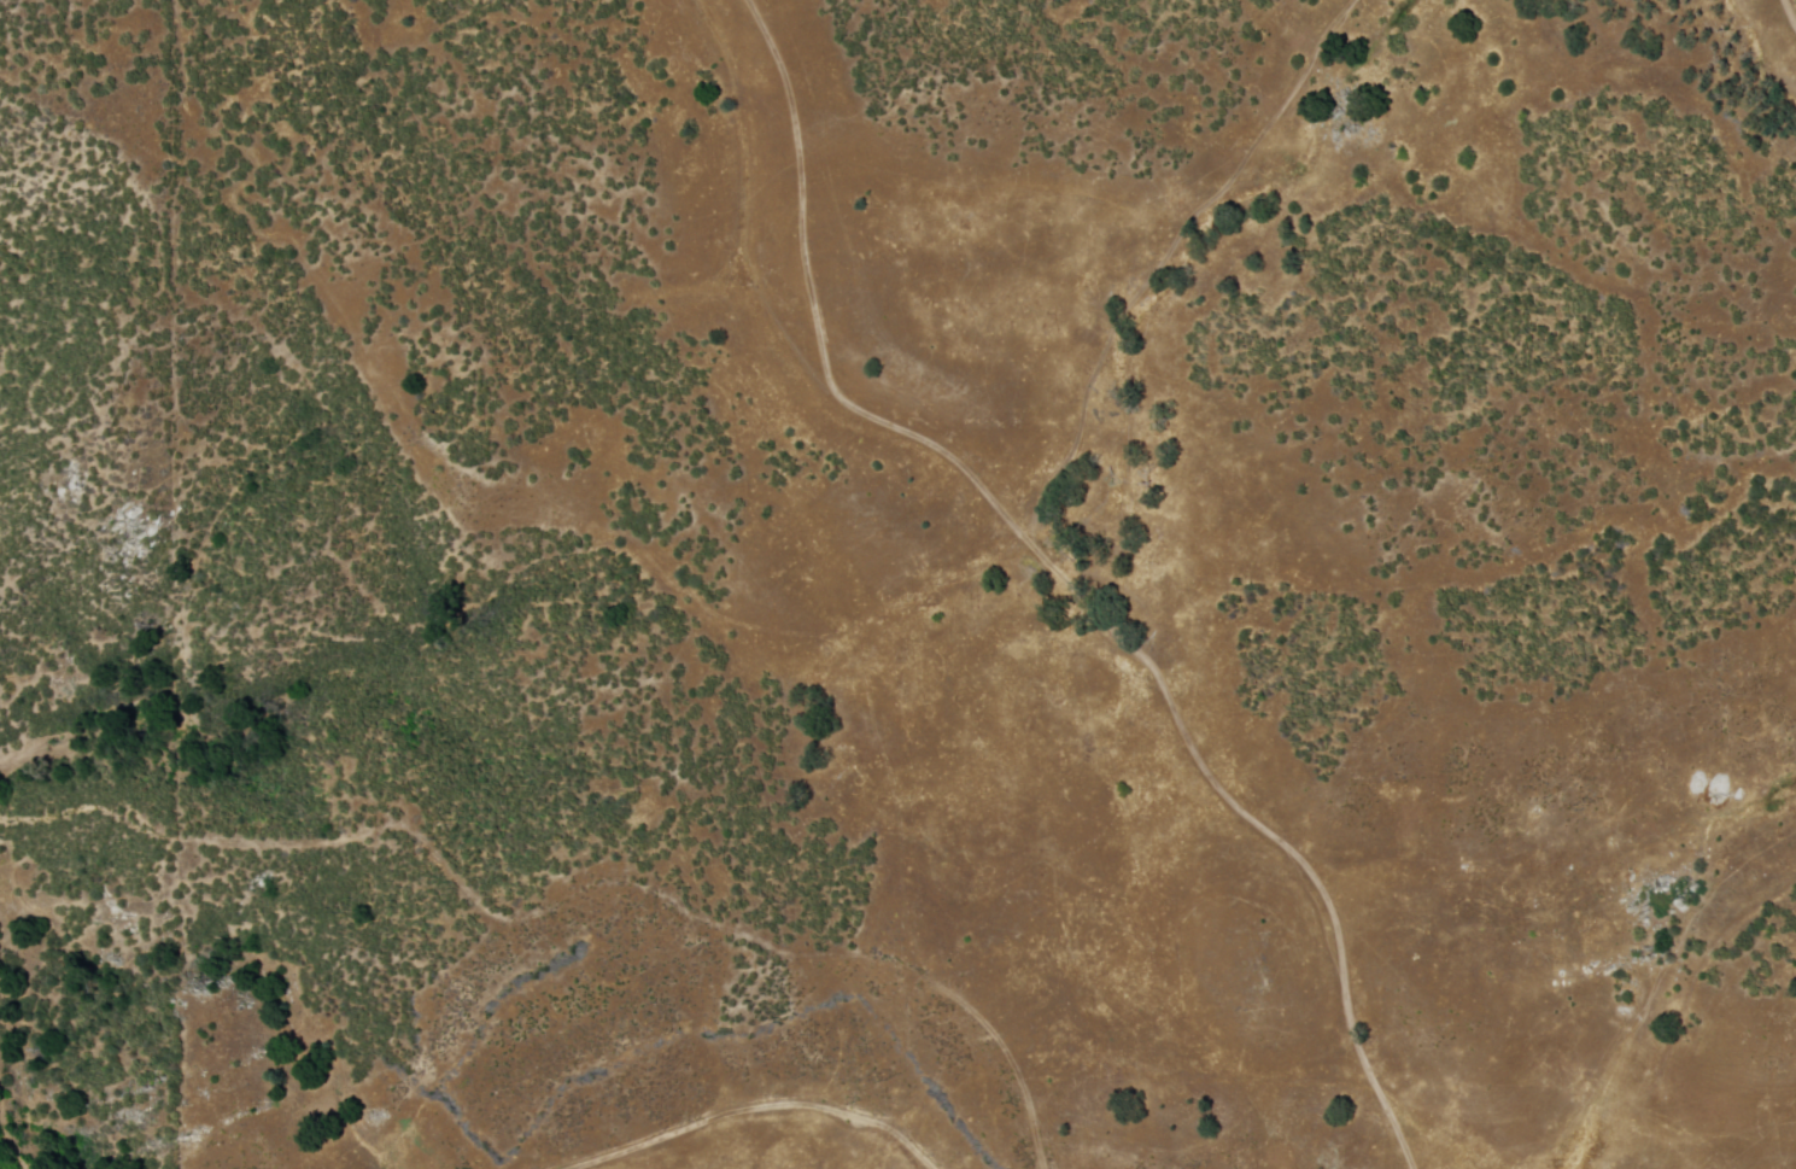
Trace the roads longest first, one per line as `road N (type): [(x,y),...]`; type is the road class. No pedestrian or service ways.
road 1 (track): [(1415,1168),(1363,1060),(1332,900),(1205,773),(1141,657),(960,463),(829,396),(796,113),(743,0)]

